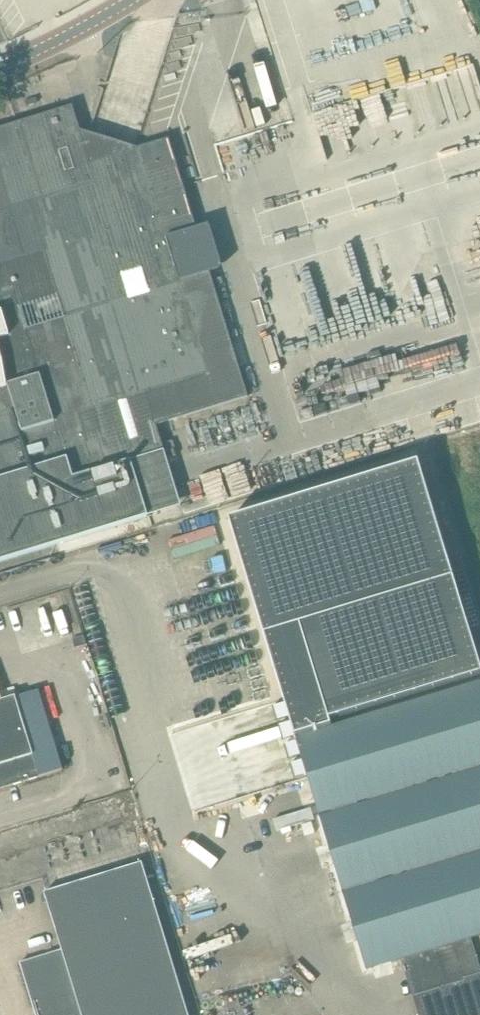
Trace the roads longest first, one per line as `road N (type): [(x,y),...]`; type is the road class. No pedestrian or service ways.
road 1 (unclassified): [(0,75),(125,0)]

